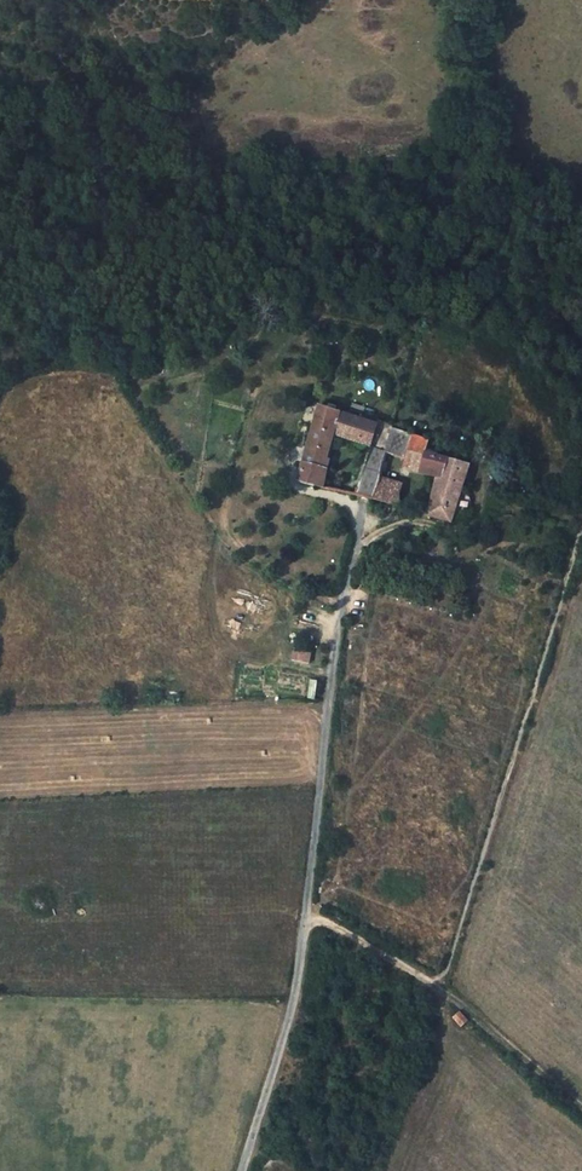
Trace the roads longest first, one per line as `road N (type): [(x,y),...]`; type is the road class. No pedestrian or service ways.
road 1 (unclassified): [(244,1170),(293,1010),(339,615),(360,509)]
road 2 (track): [(306,922),(325,922),(429,981),(581,1110)]

